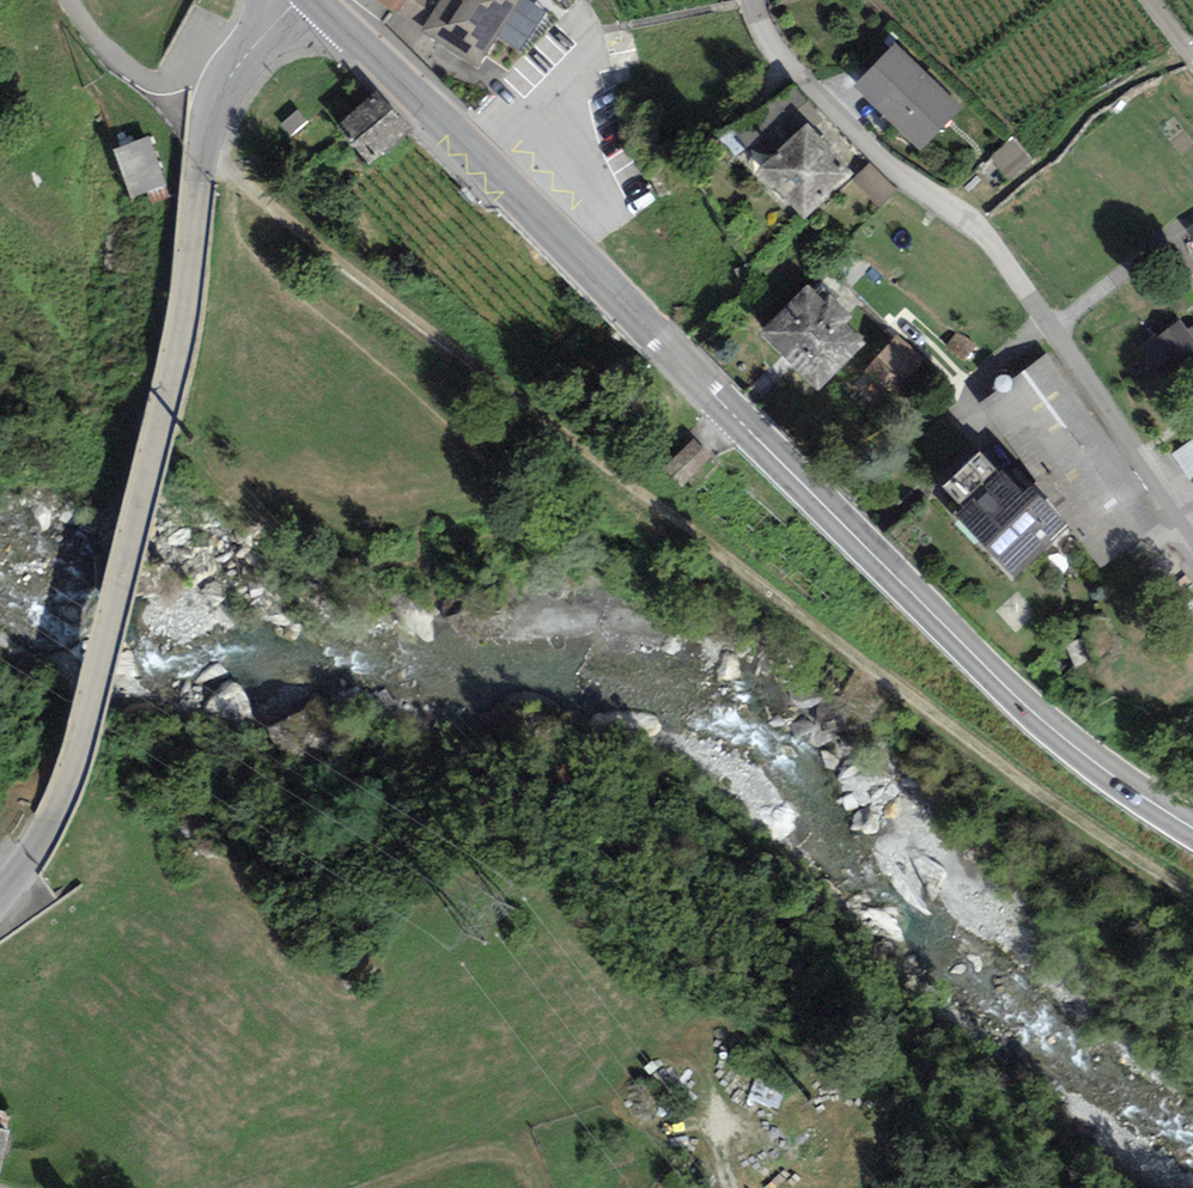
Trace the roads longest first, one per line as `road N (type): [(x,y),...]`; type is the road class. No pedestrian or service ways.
road 1 (track): [(200,151),(1101,837),(1192,891)]
road 2 (secondary): [(313,0),(475,150),(1019,699),(1192,828)]
road 3 (tertiary): [(297,0),(227,76),(204,127),(181,331),(77,752),(40,841),(0,897)]
road 4 (residential): [(755,0),(776,47),(813,87),(1003,254),(1192,532)]
road 5 (track): [(348,1187),(475,1147),(516,1158),(534,1187)]

